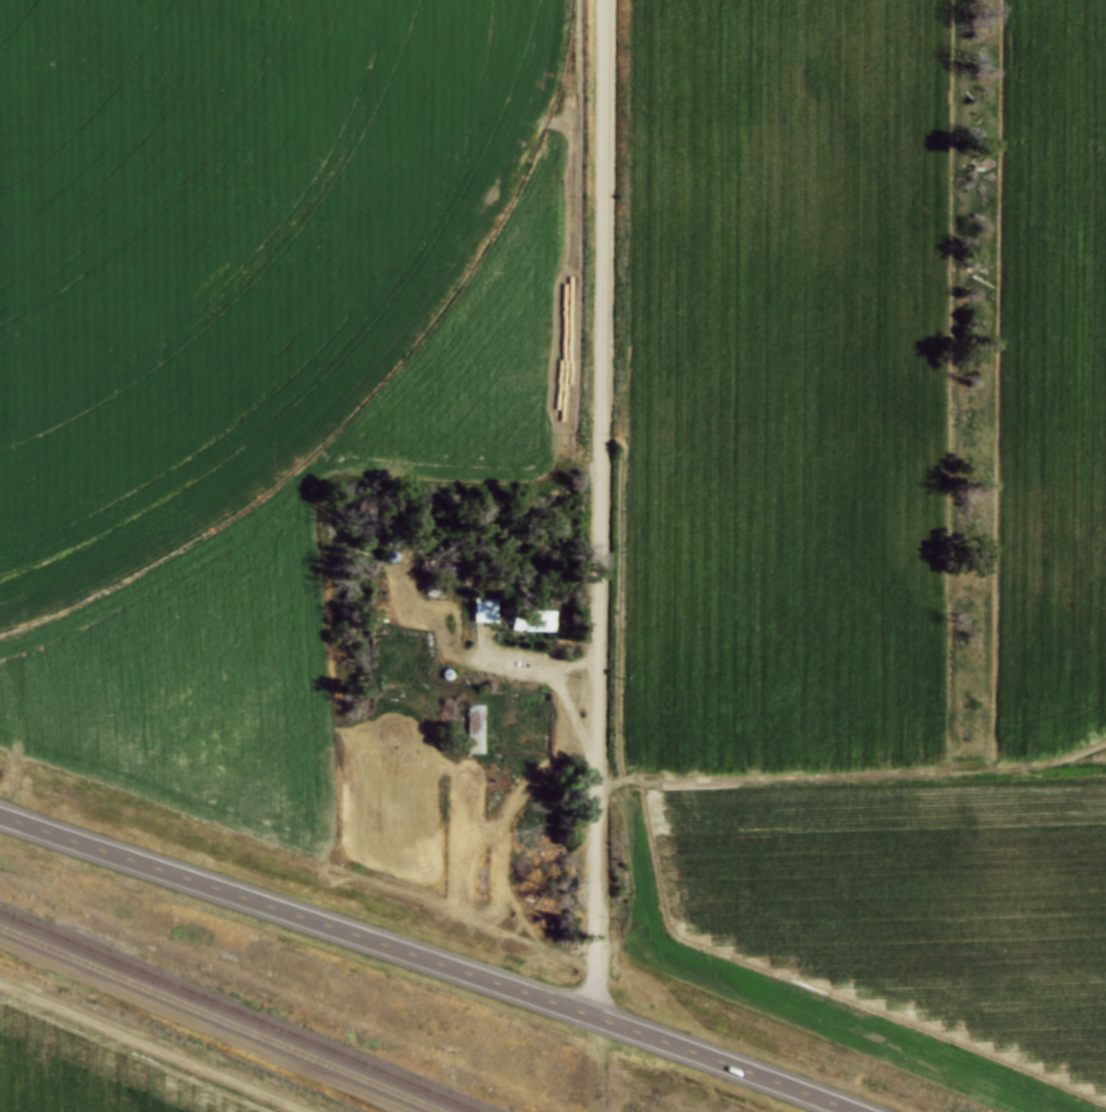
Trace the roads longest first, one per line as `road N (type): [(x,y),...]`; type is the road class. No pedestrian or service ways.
road 1 (residential): [(598,1017),(604,0)]
road 2 (primary): [(855,1111),(0,814)]

